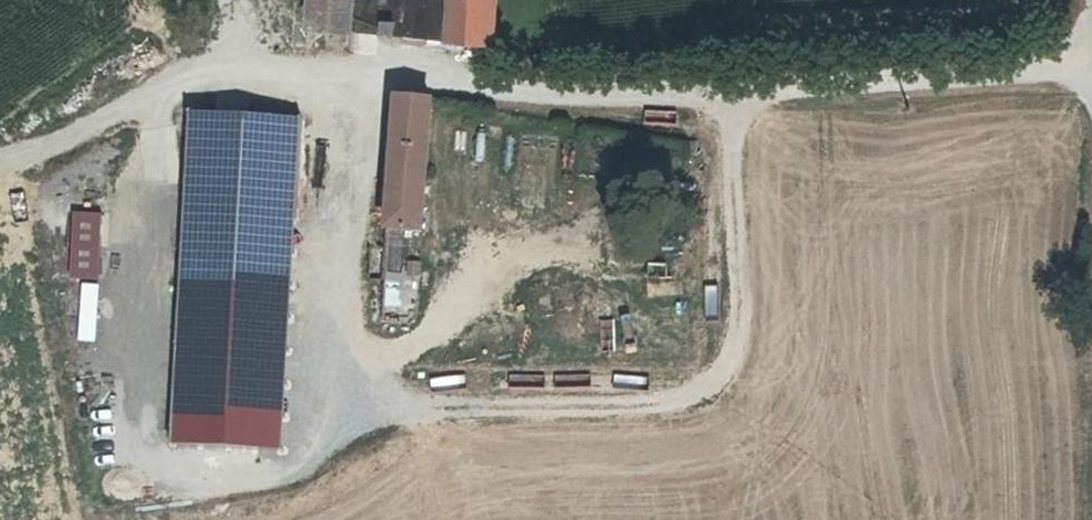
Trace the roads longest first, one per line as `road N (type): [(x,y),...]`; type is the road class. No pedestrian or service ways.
road 1 (track): [(0,168),(33,160),(187,81),(366,68),(581,92),(751,92),(1091,59)]
road 2 (track): [(717,92),(717,352),(703,384),(664,399),(340,396),(366,68)]

